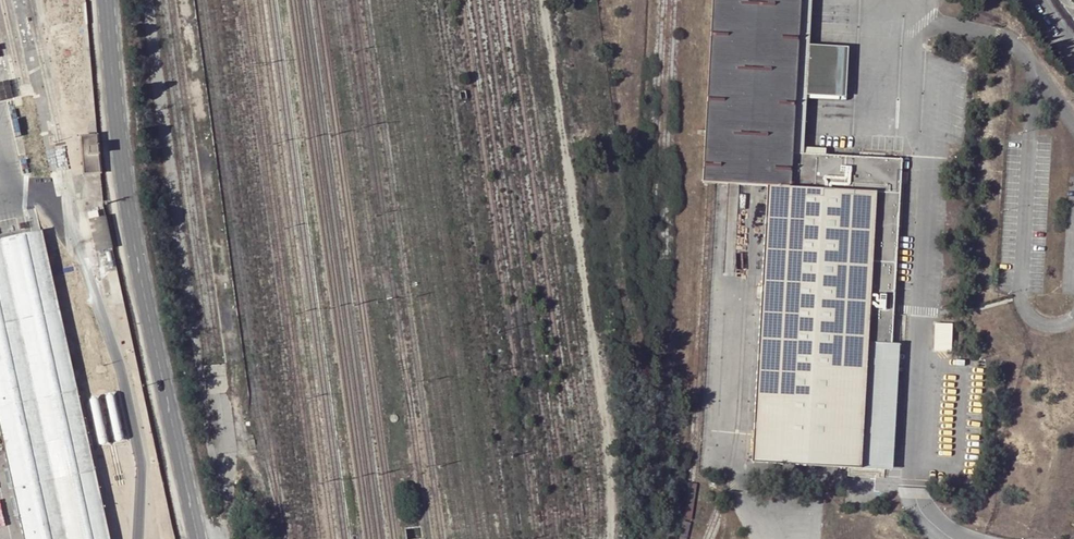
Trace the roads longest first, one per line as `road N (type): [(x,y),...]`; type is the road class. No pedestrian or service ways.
road 1 (secondary): [(107,0),(142,278),(197,538)]
road 2 (track): [(611,538),(607,420),(544,0)]

